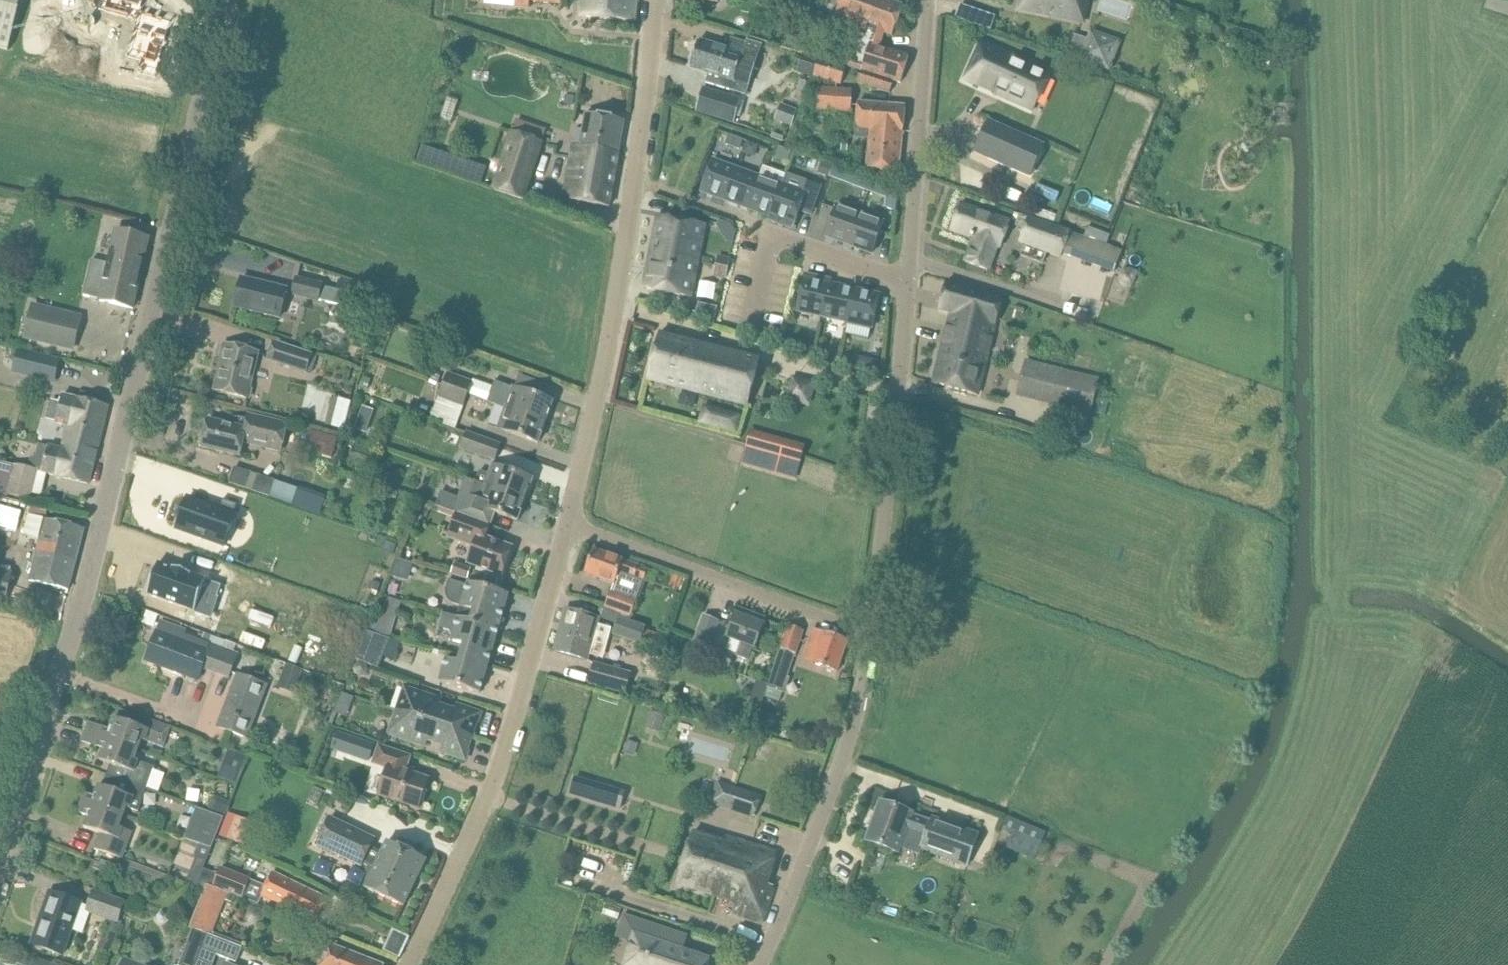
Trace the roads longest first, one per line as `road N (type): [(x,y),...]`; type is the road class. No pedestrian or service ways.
road 1 (tertiary): [(0,850),(90,567),(227,0)]
road 2 (residential): [(410,964),(491,784),(567,523)]
road 3 (residential): [(871,635),(908,280)]
road 4 (unclassified): [(567,523),(634,179)]
road 5 (residential): [(758,964),(843,753),(871,635)]
road 6 (residential): [(871,635),(567,523)]
road 7 (residential): [(908,280),(634,179)]
road 8 (residential): [(908,280),(928,0)]
road 9 (unclassified): [(634,179),(654,0)]

